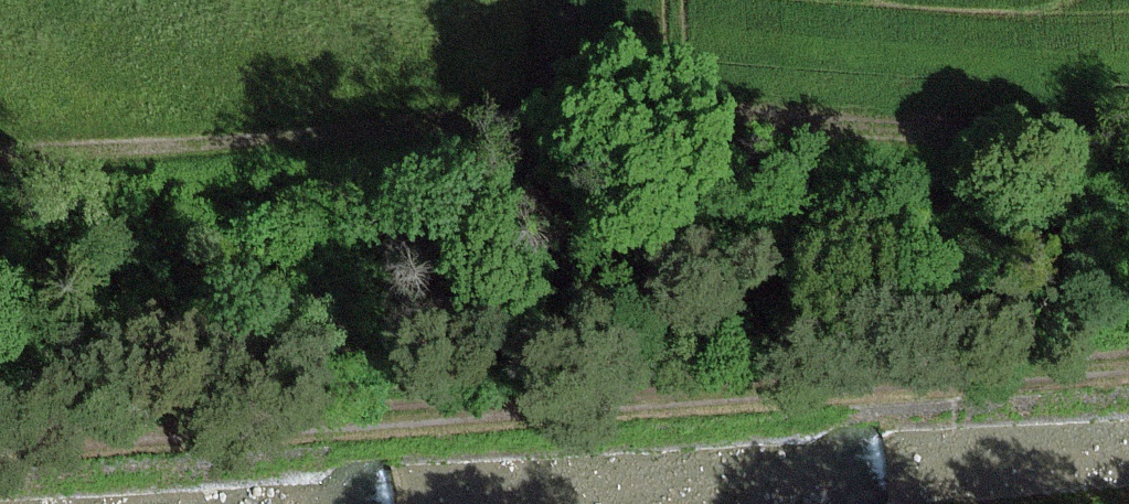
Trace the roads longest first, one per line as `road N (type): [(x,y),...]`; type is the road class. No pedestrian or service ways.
road 1 (track): [(0,146),(226,89),(685,50),(1128,128)]
road 2 (track): [(1128,380),(0,452)]

